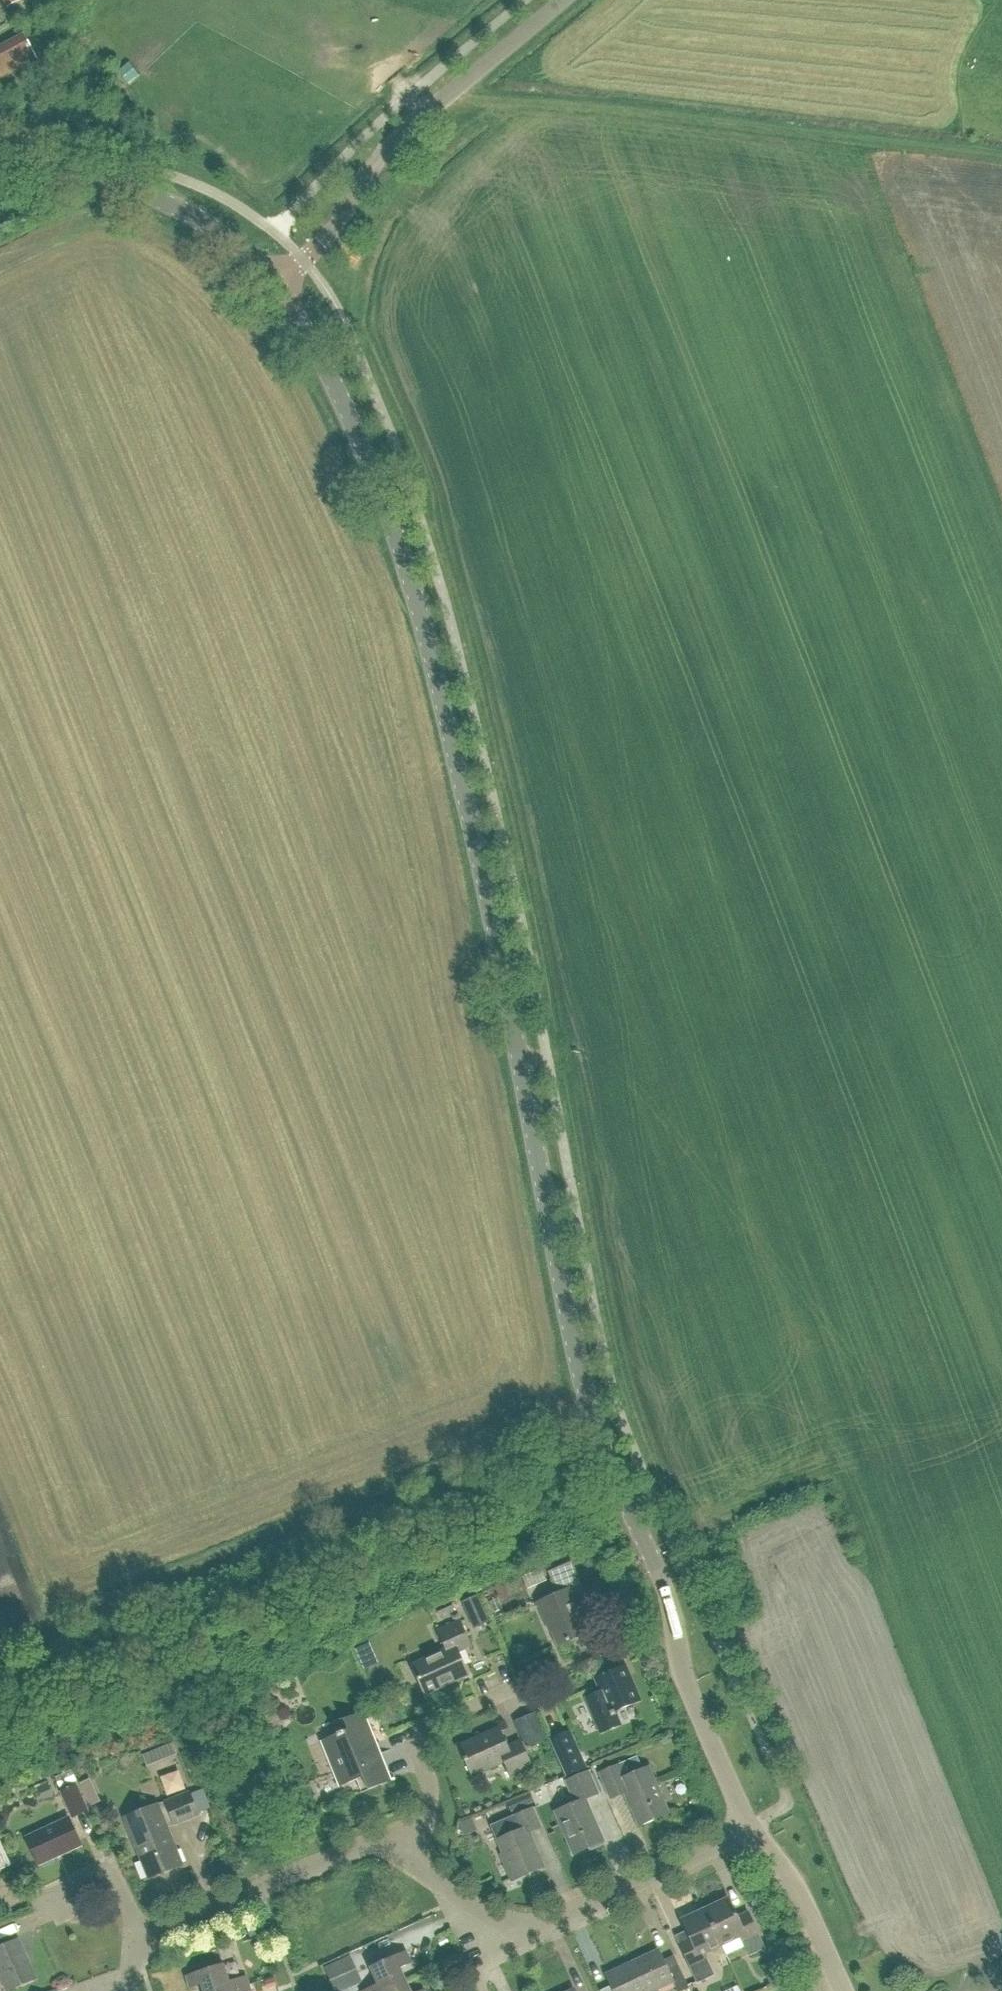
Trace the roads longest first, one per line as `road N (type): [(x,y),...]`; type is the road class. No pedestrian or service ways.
road 1 (tertiary): [(750,1833),(689,1694),(662,1577),(589,1395),(490,908),(405,560),(344,402),(282,287)]
road 2 (track): [(592,1406),(0,1638)]
road 3 (track): [(410,95),(430,110),(551,104),(1001,151)]
road 4 (residential): [(389,1837),(443,1891),(523,1937),(750,1833)]
road 5 (unclassified): [(282,287),(335,228),(383,152),(563,0)]
road 6 (tertiary): [(282,287),(194,214),(0,151)]
road 7 (residential): [(140,1938),(389,1837)]
road 8 (residential): [(389,1837),(424,1816),(429,1803),(418,1757),(428,1734),(540,1686)]
road 9 (tertiary): [(844,1990),(789,1873),(750,1833)]
road 10 (residential): [(140,1938),(108,1870),(42,1901)]

